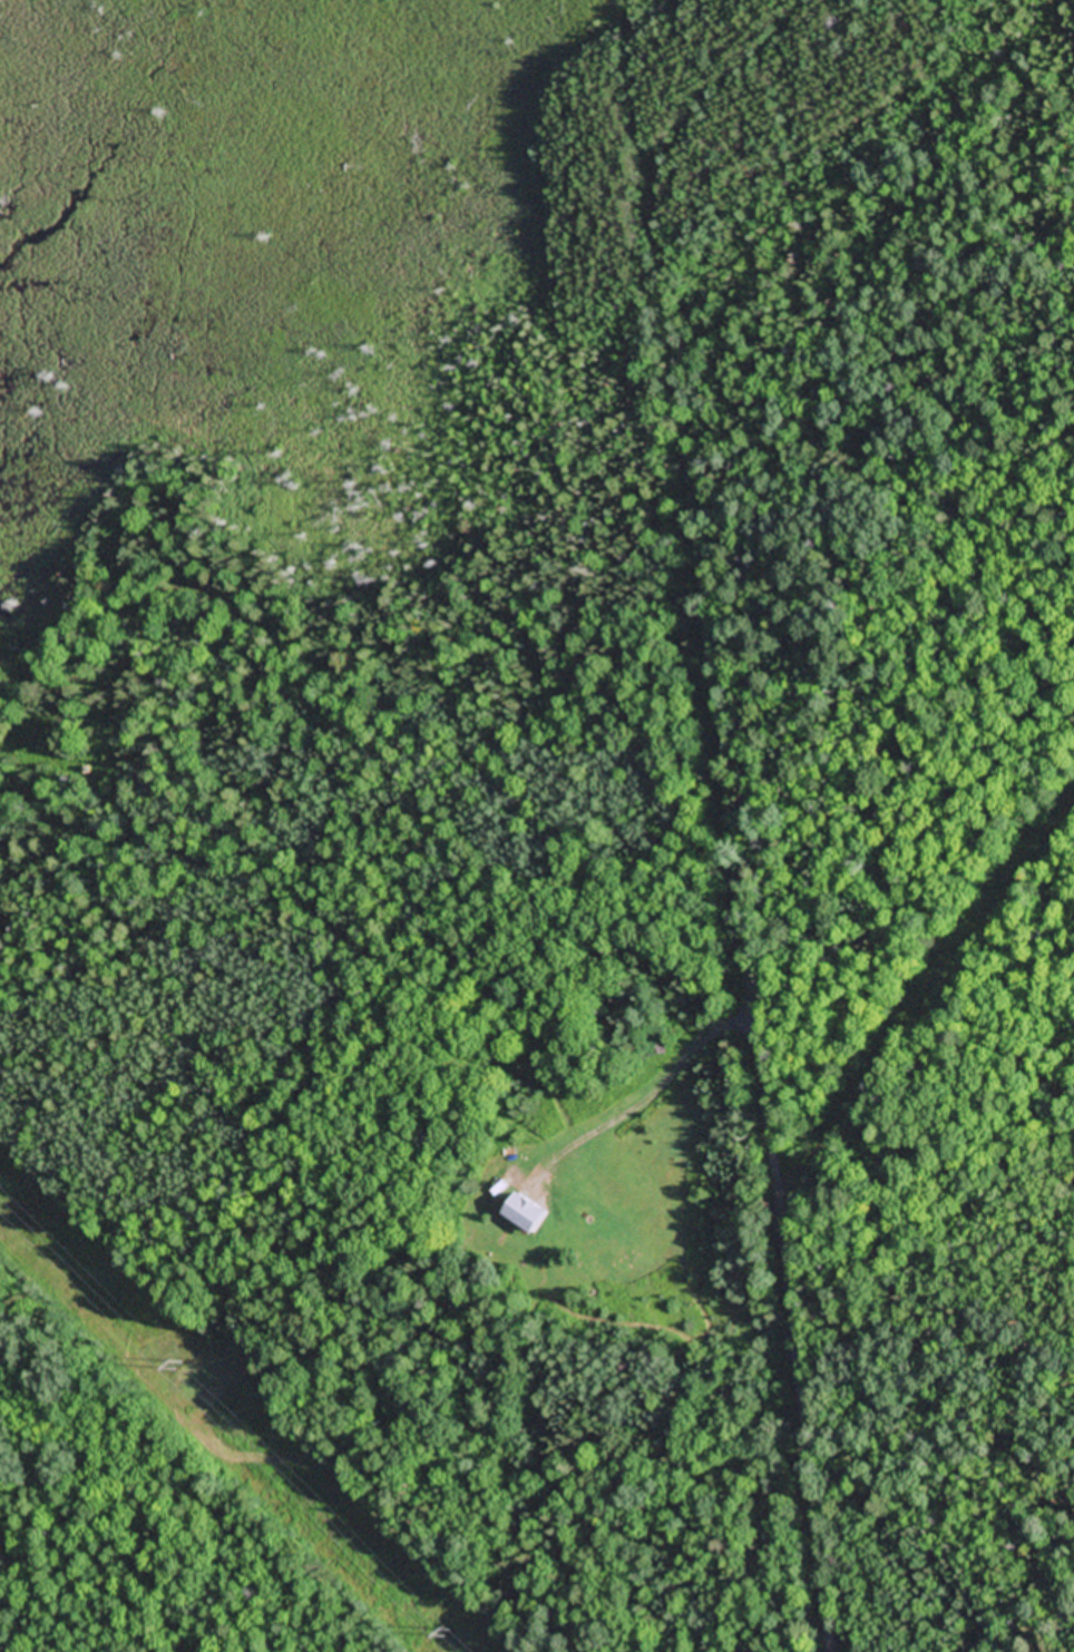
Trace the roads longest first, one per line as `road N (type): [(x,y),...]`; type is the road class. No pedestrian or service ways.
road 1 (residential): [(831,1651),(784,1240)]

